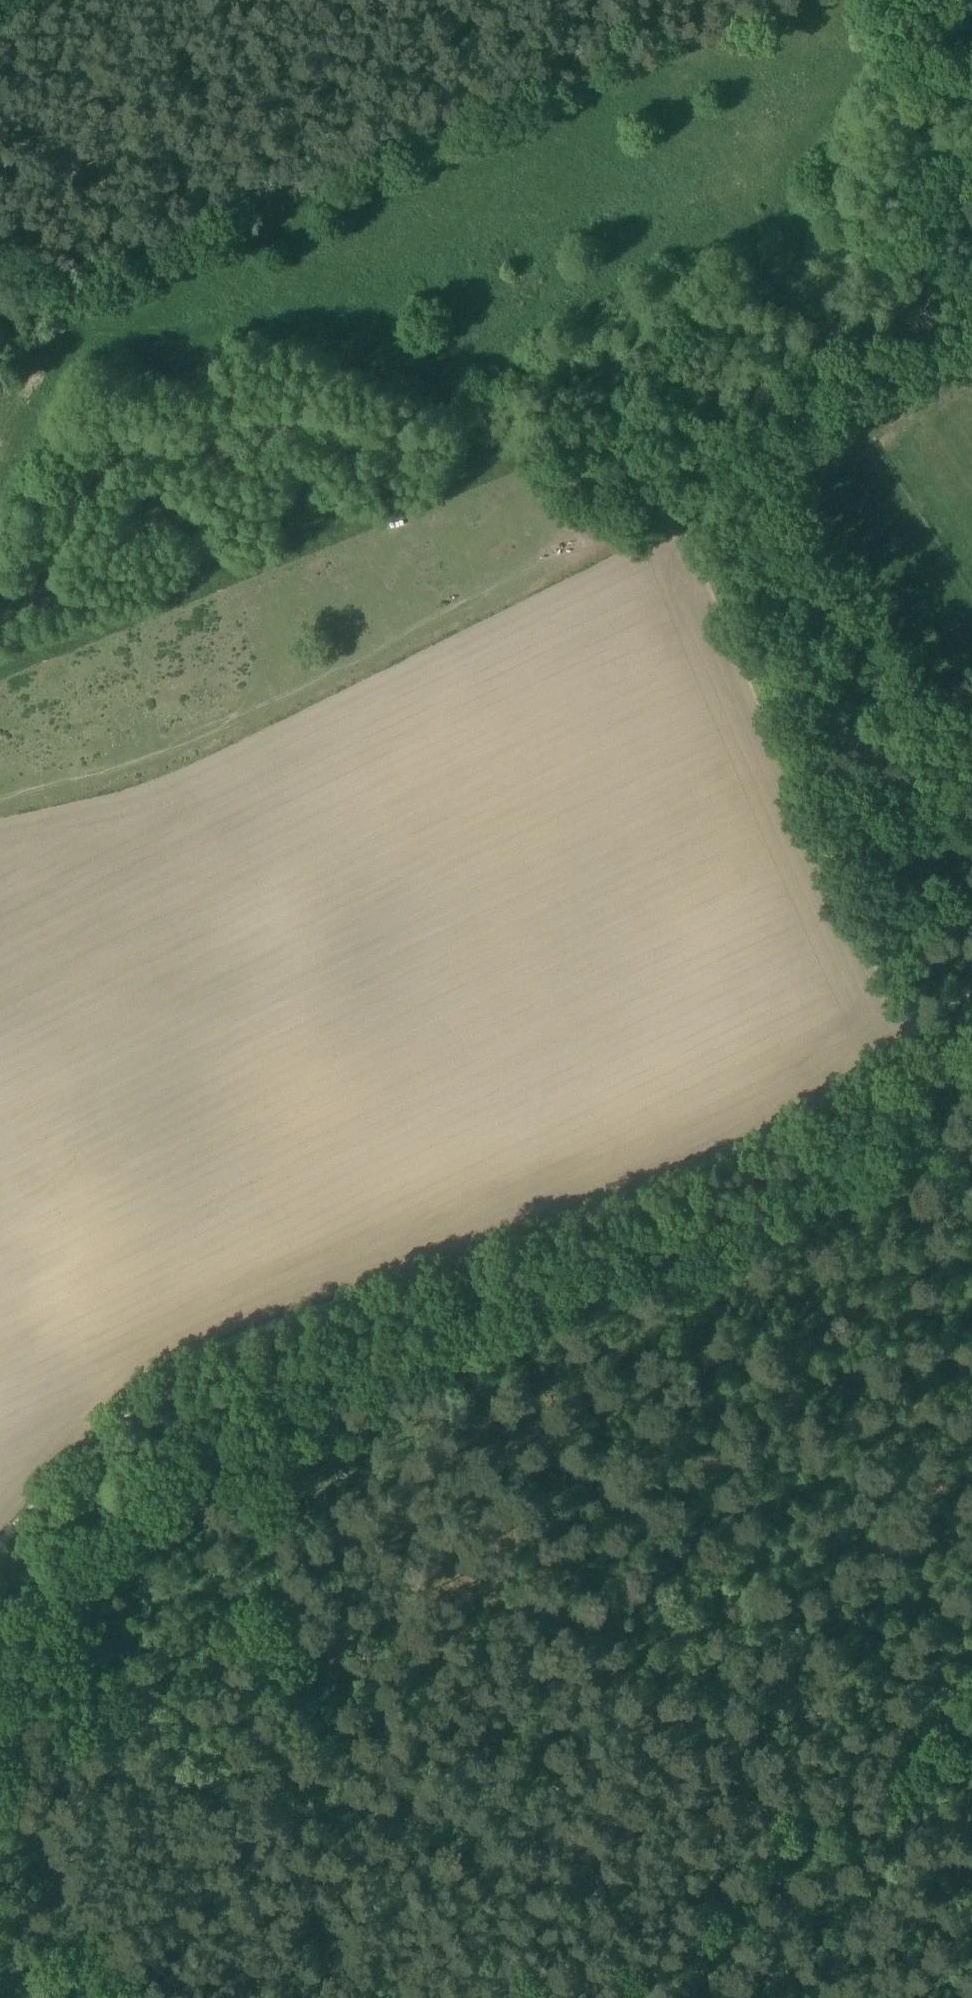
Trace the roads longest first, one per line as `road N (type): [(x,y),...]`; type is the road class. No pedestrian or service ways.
road 1 (track): [(0,1539),(187,1360),(730,1163),(826,1096),(971,975)]
road 2 (track): [(971,338),(794,457),(763,491),(686,542),(904,1034)]
road 3 (track): [(971,1718),(617,1997)]

